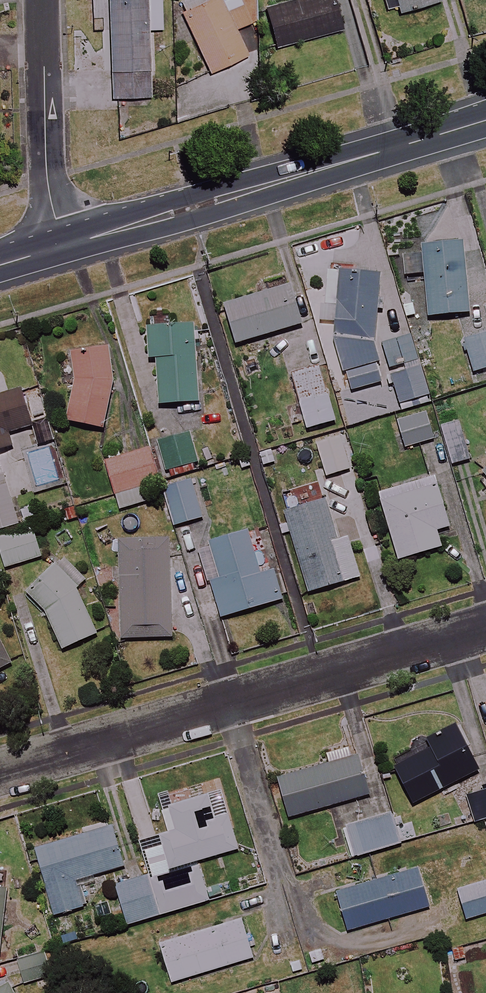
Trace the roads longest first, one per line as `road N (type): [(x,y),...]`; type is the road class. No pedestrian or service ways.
road 1 (residential): [(0,773),(485,627)]
road 2 (primary): [(64,247),(485,121)]
road 3 (residential): [(43,0),(45,162),(64,247)]

